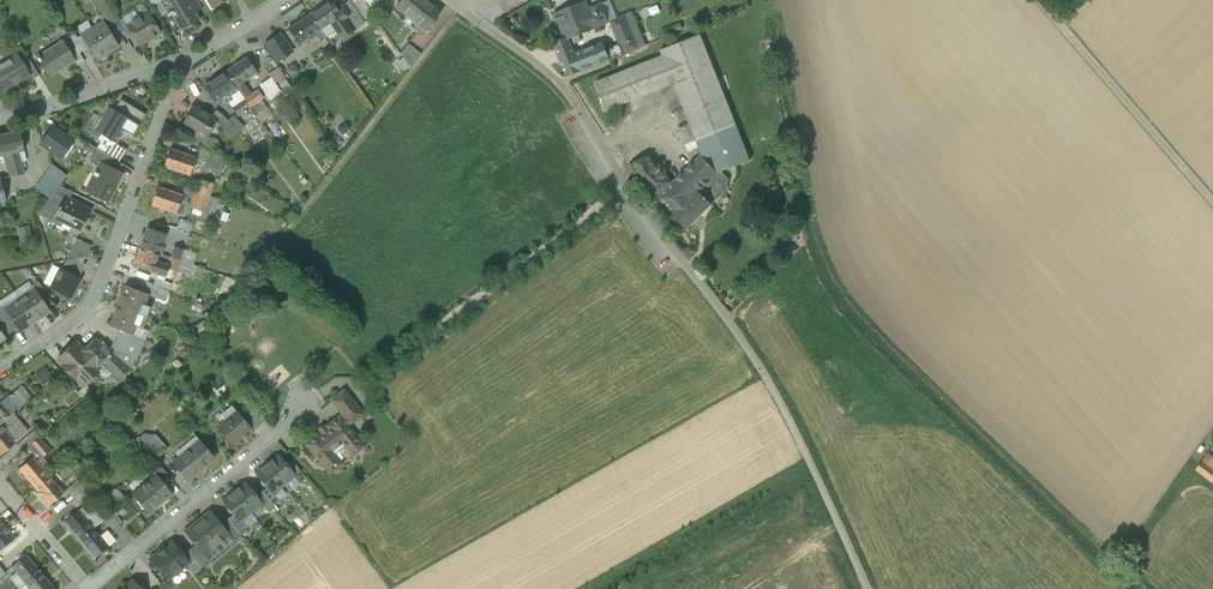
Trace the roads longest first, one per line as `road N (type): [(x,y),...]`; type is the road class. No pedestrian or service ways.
road 1 (unclassified): [(447,0),(565,86),(625,189),(765,372),(869,588)]
road 2 (track): [(625,189),(378,370),(358,382),(332,384),(313,404)]
road 3 (residential): [(0,373),(81,314),(95,290),(178,61)]
road 4 (residential): [(313,404),(88,588)]
road 5 (unclassified): [(1039,0),(1212,201)]
road 6 (residential): [(0,119),(178,61)]
road 7 (residential): [(86,588),(0,485)]
road 8 (residential): [(178,61),(284,0)]

